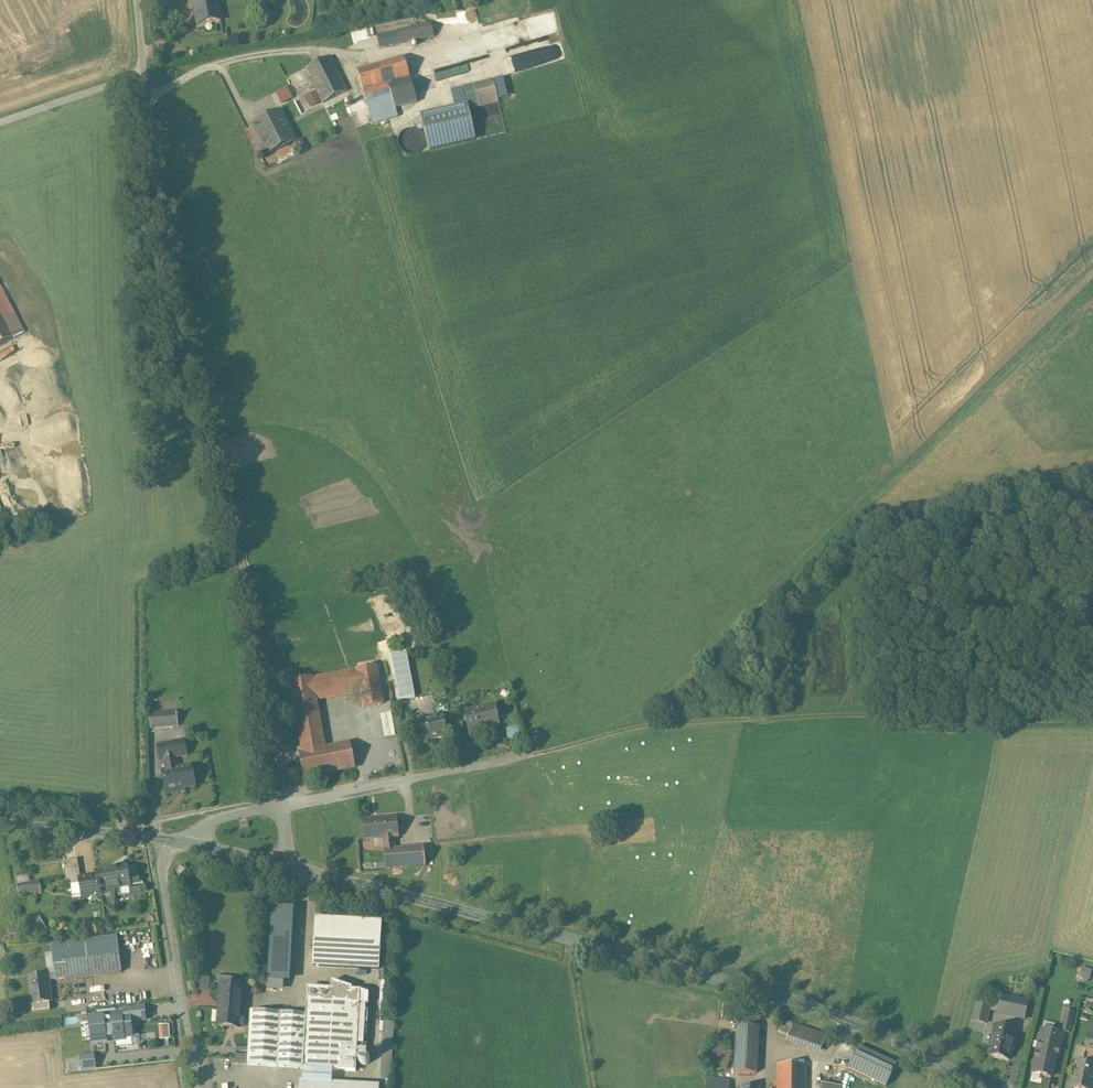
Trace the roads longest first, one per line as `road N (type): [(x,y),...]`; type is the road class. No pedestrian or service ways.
road 1 (unclassified): [(136,0),(147,103),(201,390),(266,674),(281,807)]
road 2 (residential): [(282,865),(774,995),(893,1040),(986,1087)]
road 3 (track): [(643,719),(1092,288)]
road 4 (track): [(1092,709),(643,719),(531,756)]
road 5 (residential): [(281,807),(531,756)]
road 6 (residential): [(198,1087),(160,867),(162,839)]
road 7 (residential): [(0,824),(162,839)]

